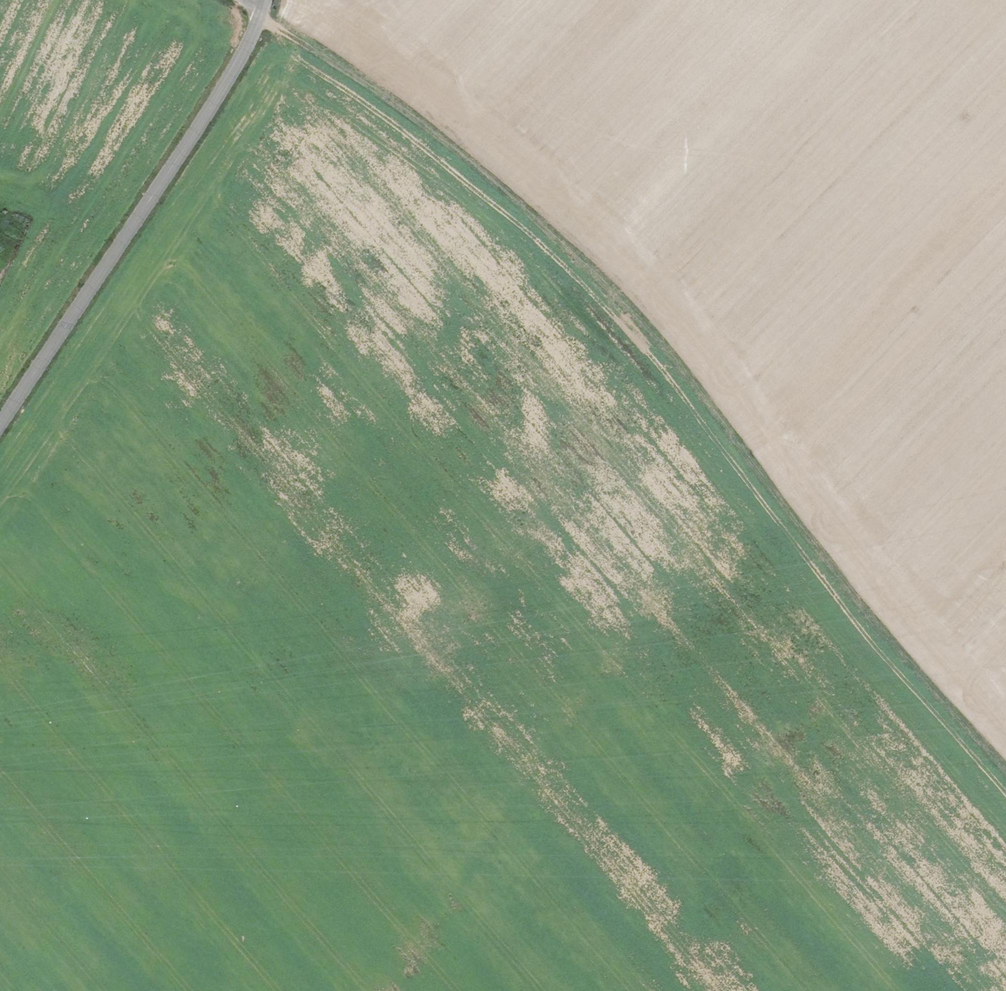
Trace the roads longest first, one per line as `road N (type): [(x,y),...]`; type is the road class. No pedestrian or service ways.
road 1 (track): [(259,12),(464,160),(652,329),(917,678),(1005,781)]
road 2 (unclassified): [(259,12),(212,106),(0,425)]

